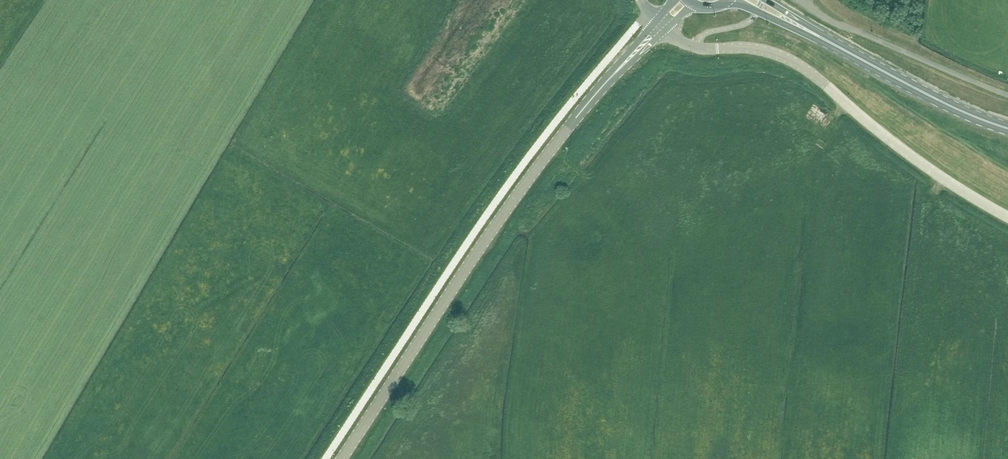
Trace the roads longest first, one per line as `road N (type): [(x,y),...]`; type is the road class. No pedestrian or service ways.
road 1 (secondary): [(341,458),(494,226),(609,78)]
road 2 (unclassified): [(664,30),(696,48),(750,48),(793,61),(924,166),(1007,218)]
road 3 (unclassified): [(801,0),(827,19),(1007,96)]
road 4 (primary): [(825,40),(1007,129)]

